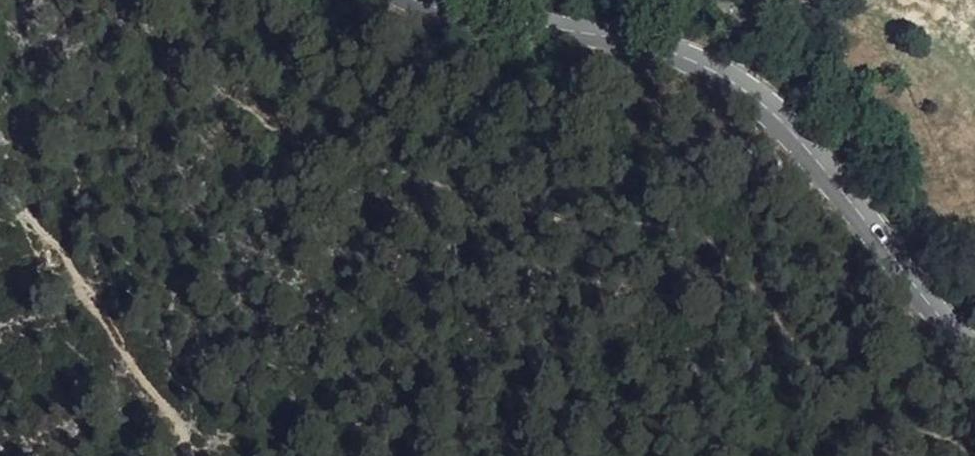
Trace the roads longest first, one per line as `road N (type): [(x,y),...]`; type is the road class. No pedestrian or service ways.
road 1 (secondary): [(400,0),(487,33),(589,40),(675,61),(742,92),(805,147),(905,278),(974,345)]

